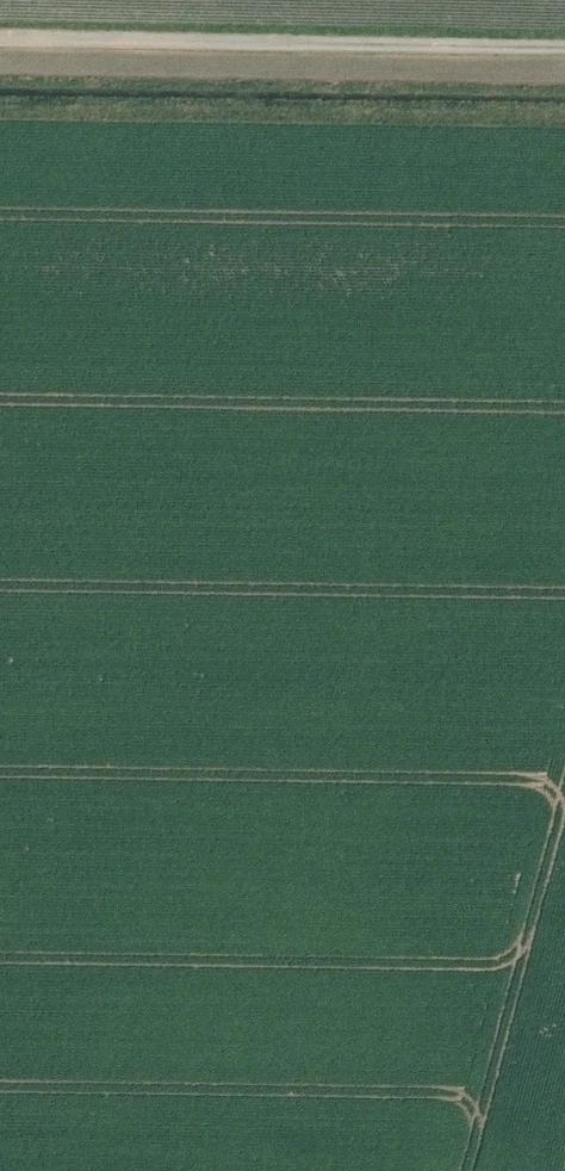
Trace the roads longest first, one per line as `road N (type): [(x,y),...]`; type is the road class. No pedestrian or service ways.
road 1 (track): [(0,35),(564,44)]

